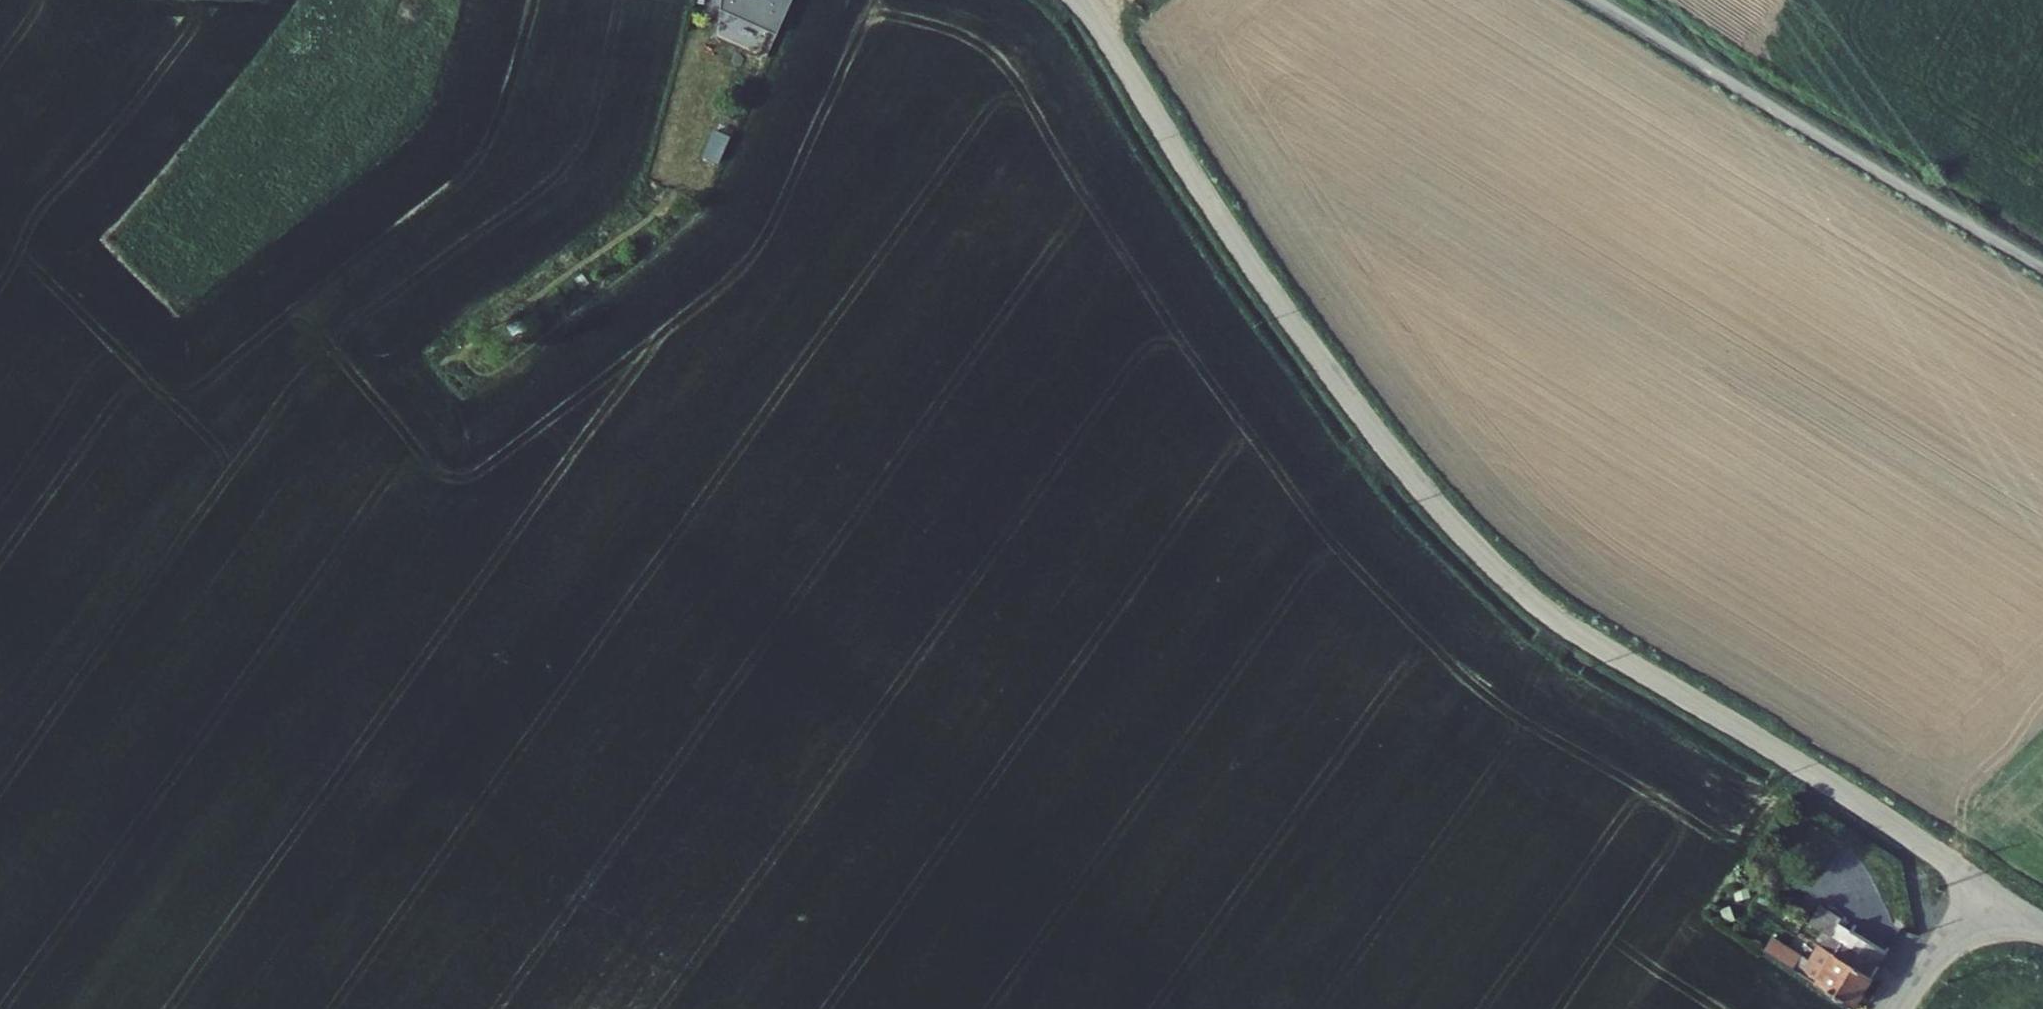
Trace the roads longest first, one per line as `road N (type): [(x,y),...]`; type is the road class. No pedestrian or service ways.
road 1 (unclassified): [(1978,884),(1783,754),(1561,622),(1474,546),(1276,299),(1077,0)]
road 2 (residential): [(1978,884),(1899,1008)]

